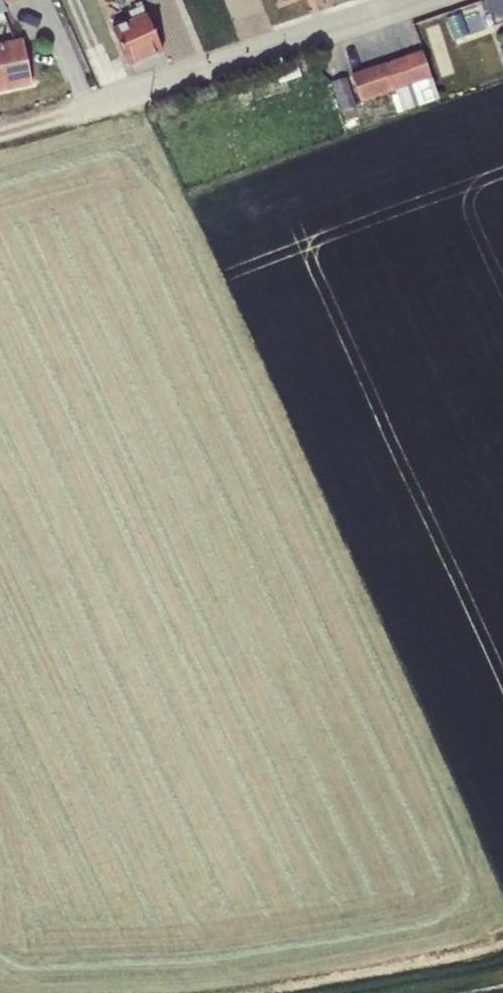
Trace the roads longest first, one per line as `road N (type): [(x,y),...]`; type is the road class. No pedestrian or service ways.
road 1 (residential): [(414,0),(0,134)]

